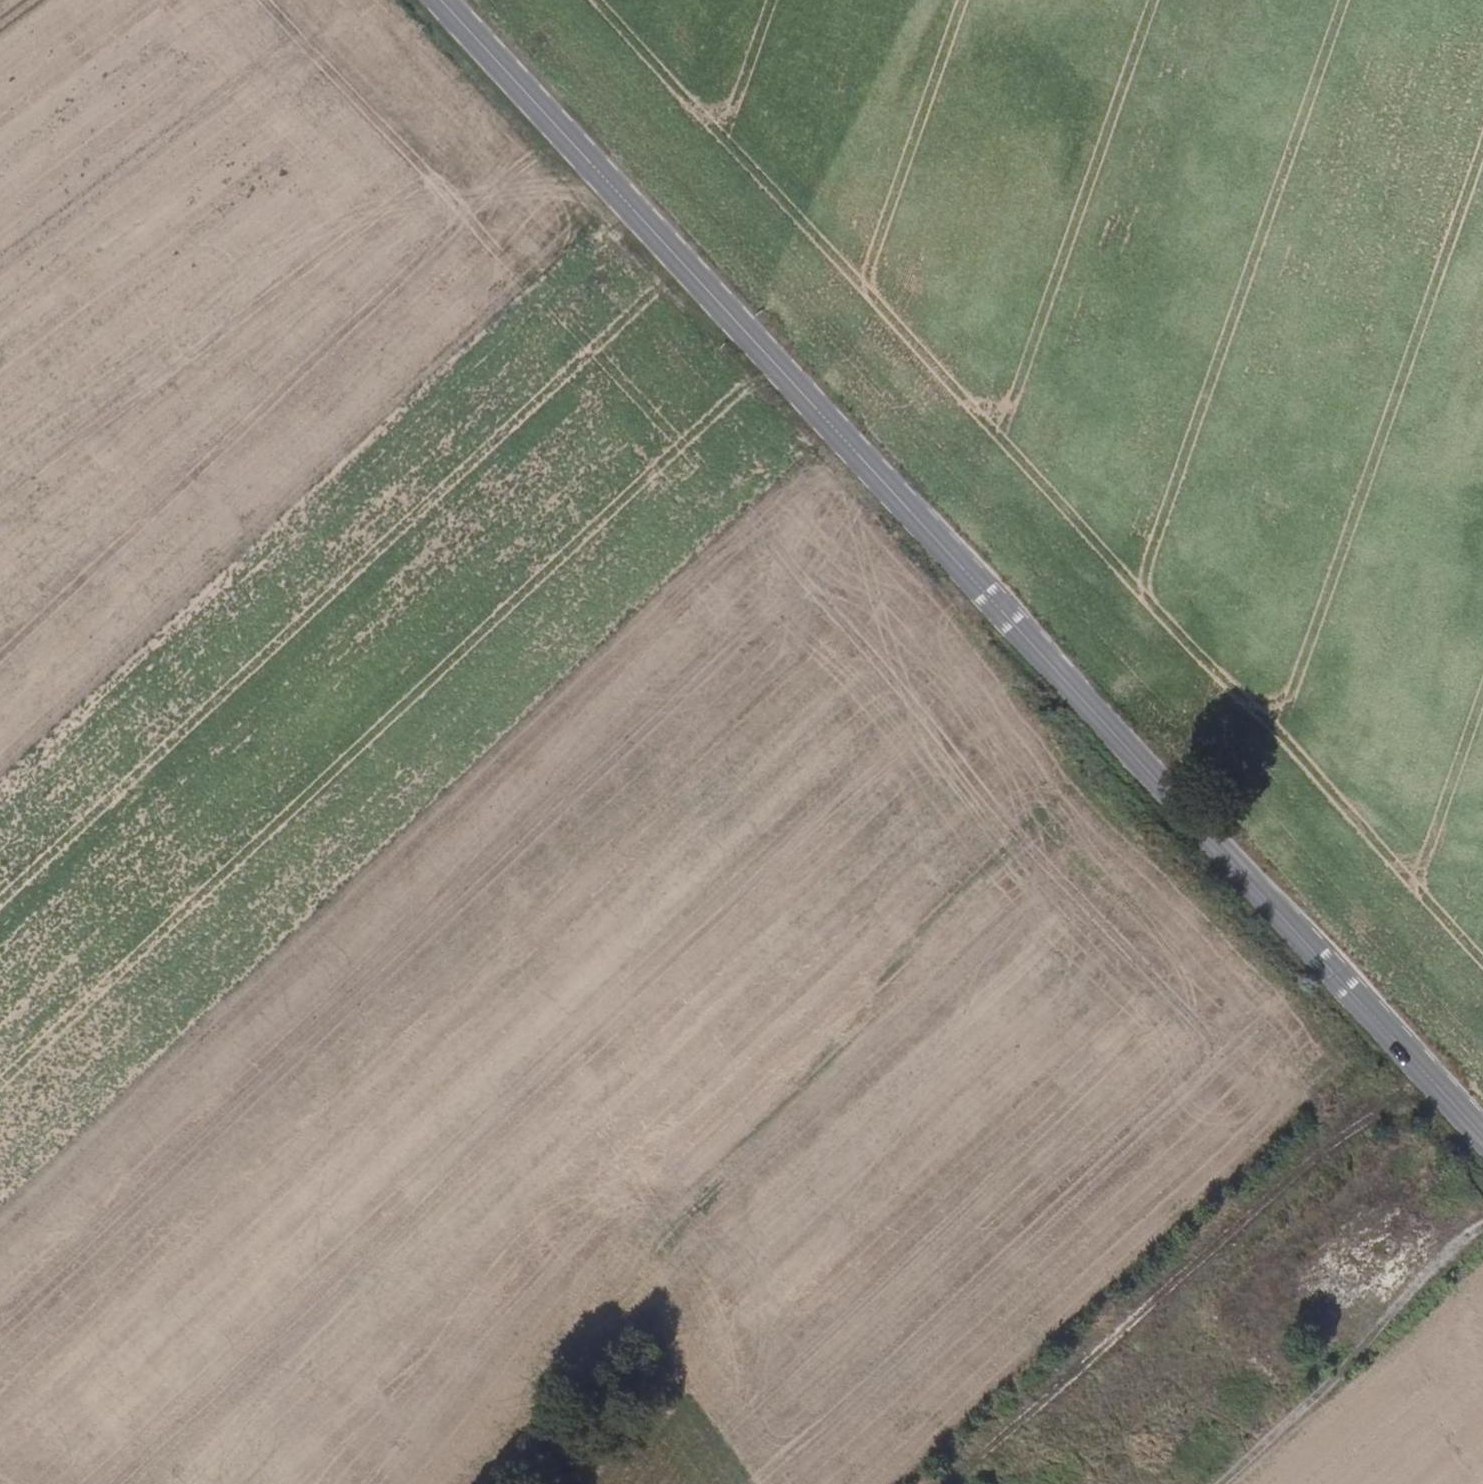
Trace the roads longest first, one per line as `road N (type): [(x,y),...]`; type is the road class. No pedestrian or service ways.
road 1 (unclassified): [(1482,1135),(441,0)]
road 2 (track): [(1482,1230),(1212,1483)]

